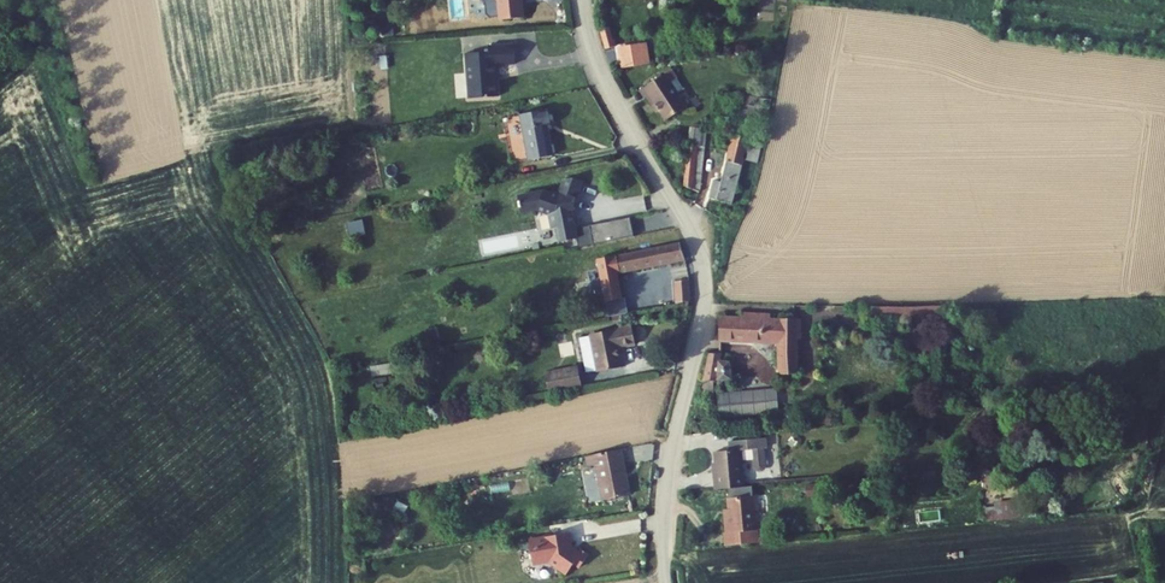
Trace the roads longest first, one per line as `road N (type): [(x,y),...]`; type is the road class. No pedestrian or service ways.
road 1 (residential): [(666,582),(666,489),(705,274),(696,240),(602,73),(582,0)]

